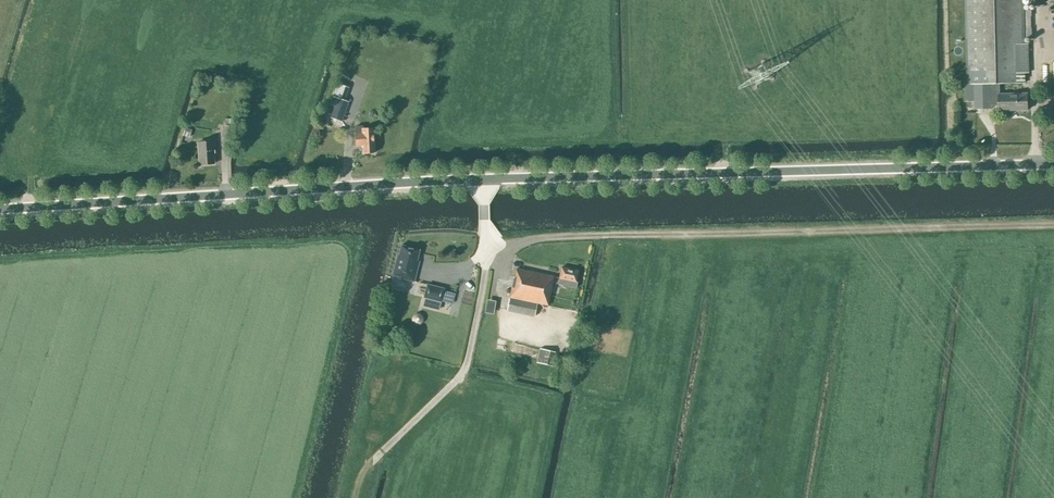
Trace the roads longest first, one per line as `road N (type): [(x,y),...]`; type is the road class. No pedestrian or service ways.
road 1 (unclassified): [(0,209),(483,180),(1053,165)]
road 2 (track): [(485,269),(464,371),(375,459)]

